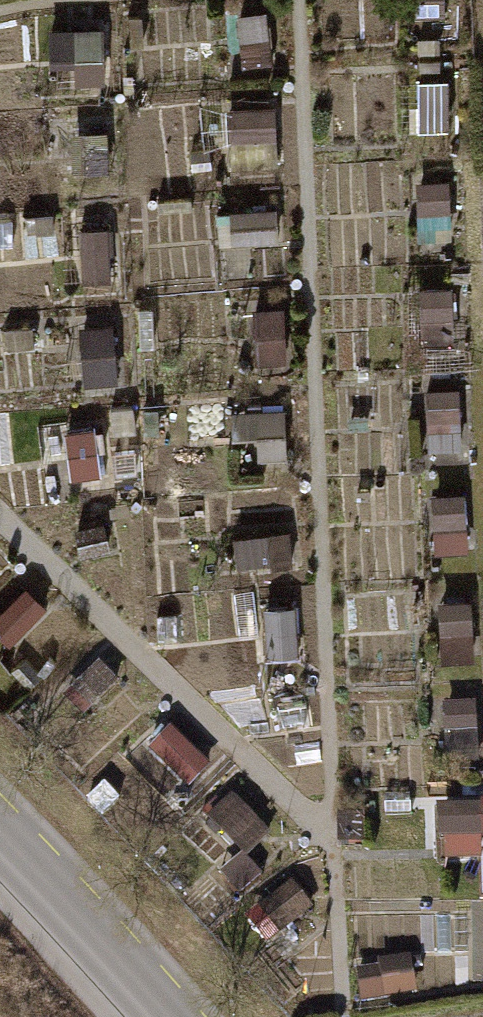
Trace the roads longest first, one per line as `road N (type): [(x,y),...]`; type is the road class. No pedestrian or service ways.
road 1 (residential): [(0,831),(172,1016)]

